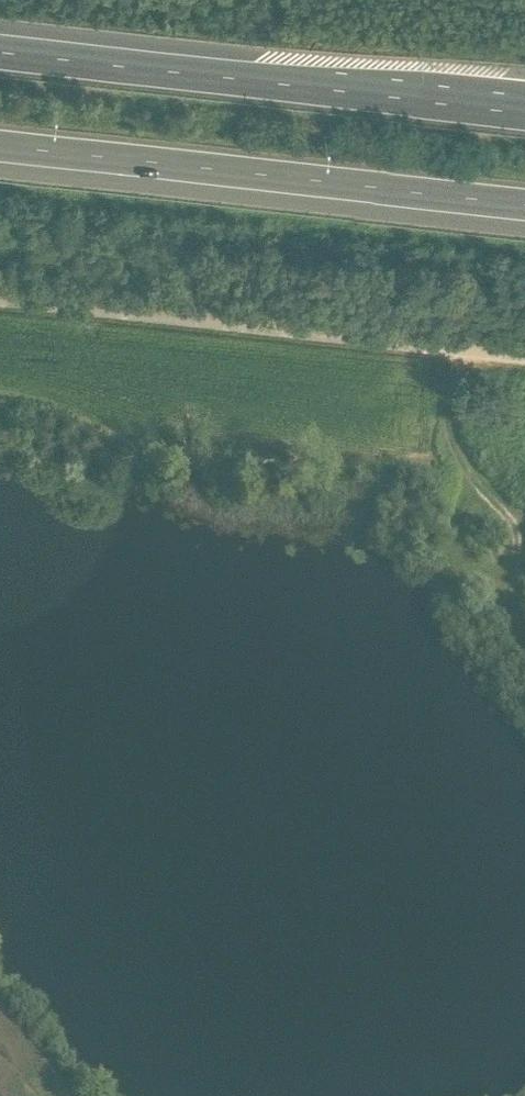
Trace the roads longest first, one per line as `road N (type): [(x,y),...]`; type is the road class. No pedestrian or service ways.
road 1 (motorway): [(0,120),(524,181)]
road 2 (motorway): [(524,87),(0,27)]
road 3 (unclassified): [(524,342),(0,283)]
road 4 (track): [(454,334),(451,420),(463,475),(519,542),(508,594),(515,644),(524,658)]
road 5 (track): [(508,594),(482,581),(461,557),(460,531),(477,490)]

